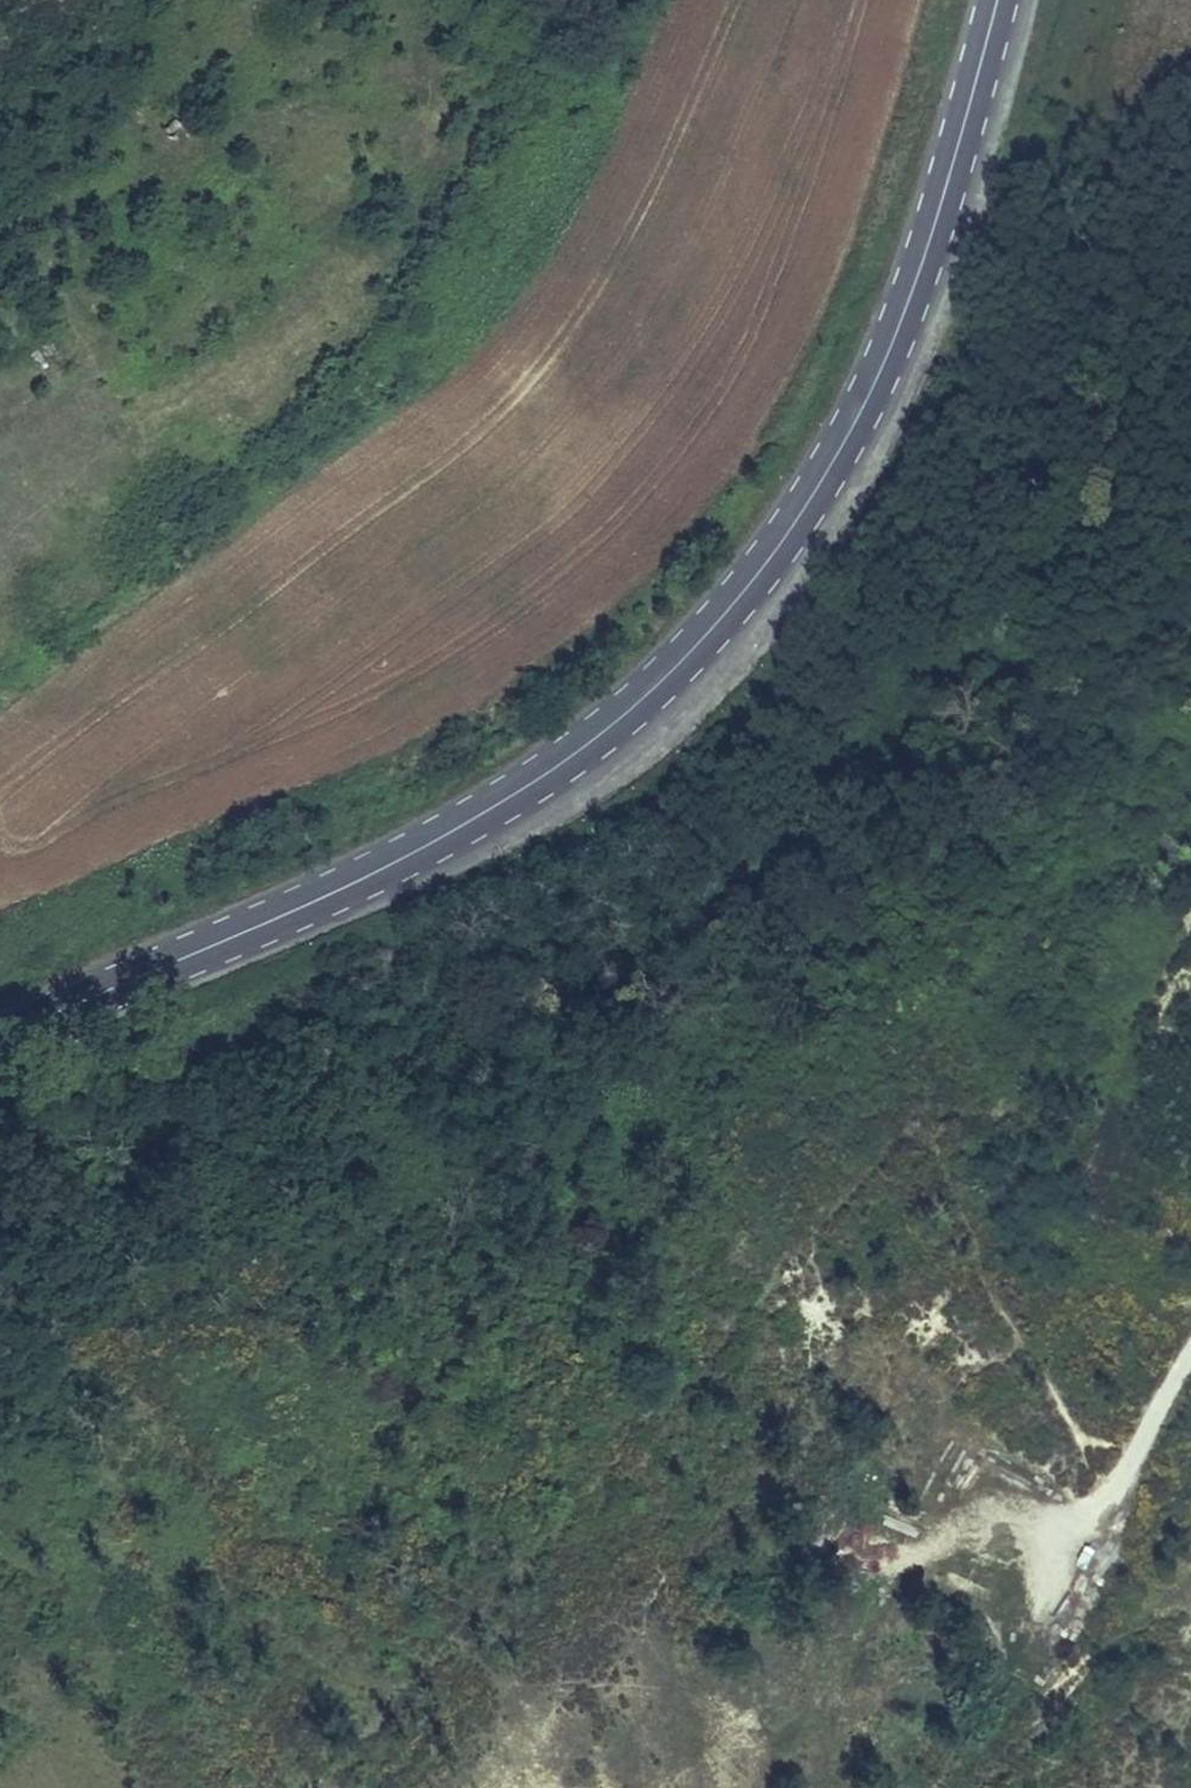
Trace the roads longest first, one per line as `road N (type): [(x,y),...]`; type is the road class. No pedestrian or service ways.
road 1 (primary): [(1010,0),(936,250),(861,430),(810,527),(738,621),(612,747),(492,834),(0,1043)]
road 2 (track): [(978,1787),(1065,1665),(1129,1491),(1190,1371)]

